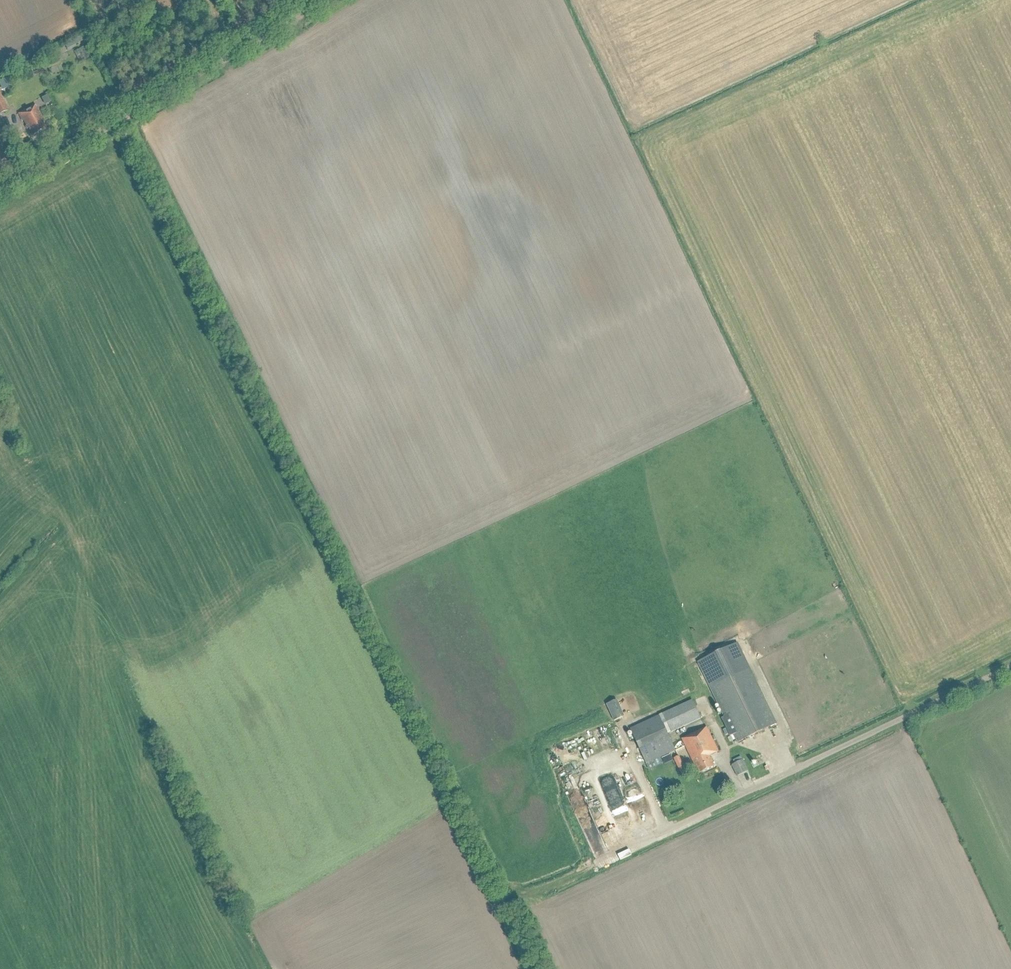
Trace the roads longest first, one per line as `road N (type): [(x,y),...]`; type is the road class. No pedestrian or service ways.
road 1 (track): [(620,855),(502,900),(395,661),(121,119)]
road 2 (unclassified): [(1010,666),(620,855)]
road 3 (unclassified): [(0,189),(332,0)]

